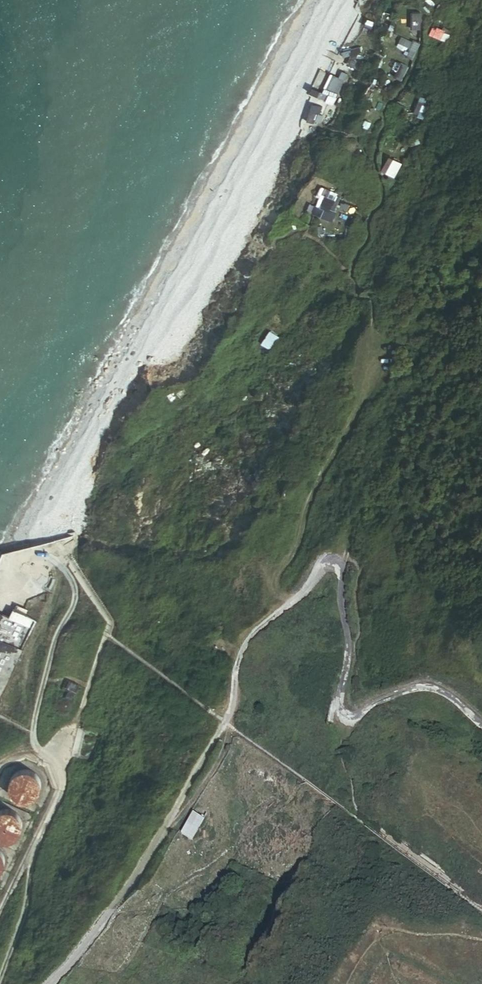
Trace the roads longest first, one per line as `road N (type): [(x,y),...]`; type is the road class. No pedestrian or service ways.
road 1 (track): [(287,606),(278,581),(369,377)]

